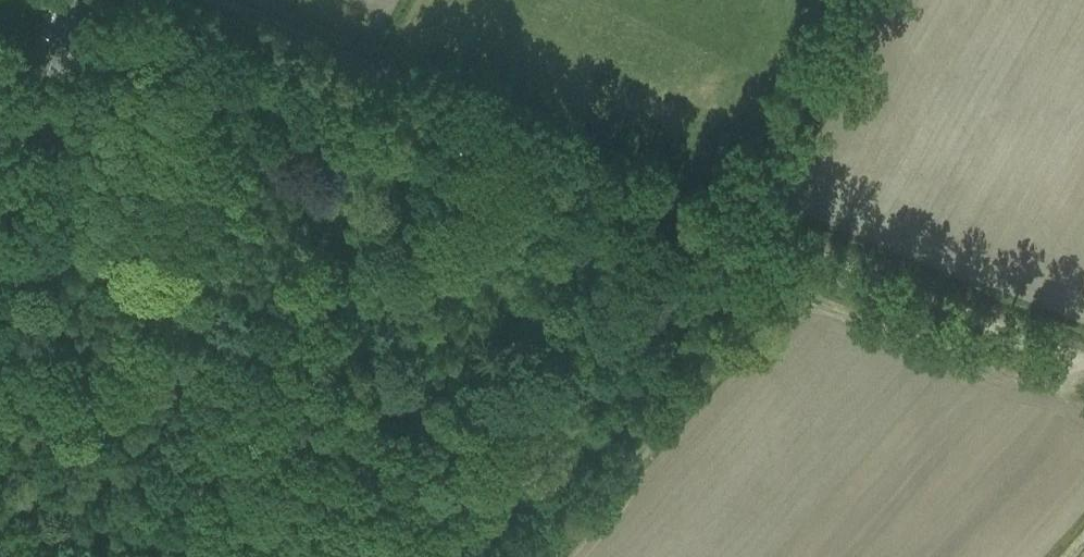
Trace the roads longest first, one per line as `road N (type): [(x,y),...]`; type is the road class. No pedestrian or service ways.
road 1 (track): [(1083,362),(201,0)]
road 2 (track): [(730,222),(857,0)]
road 3 (primary): [(0,182),(78,0)]

